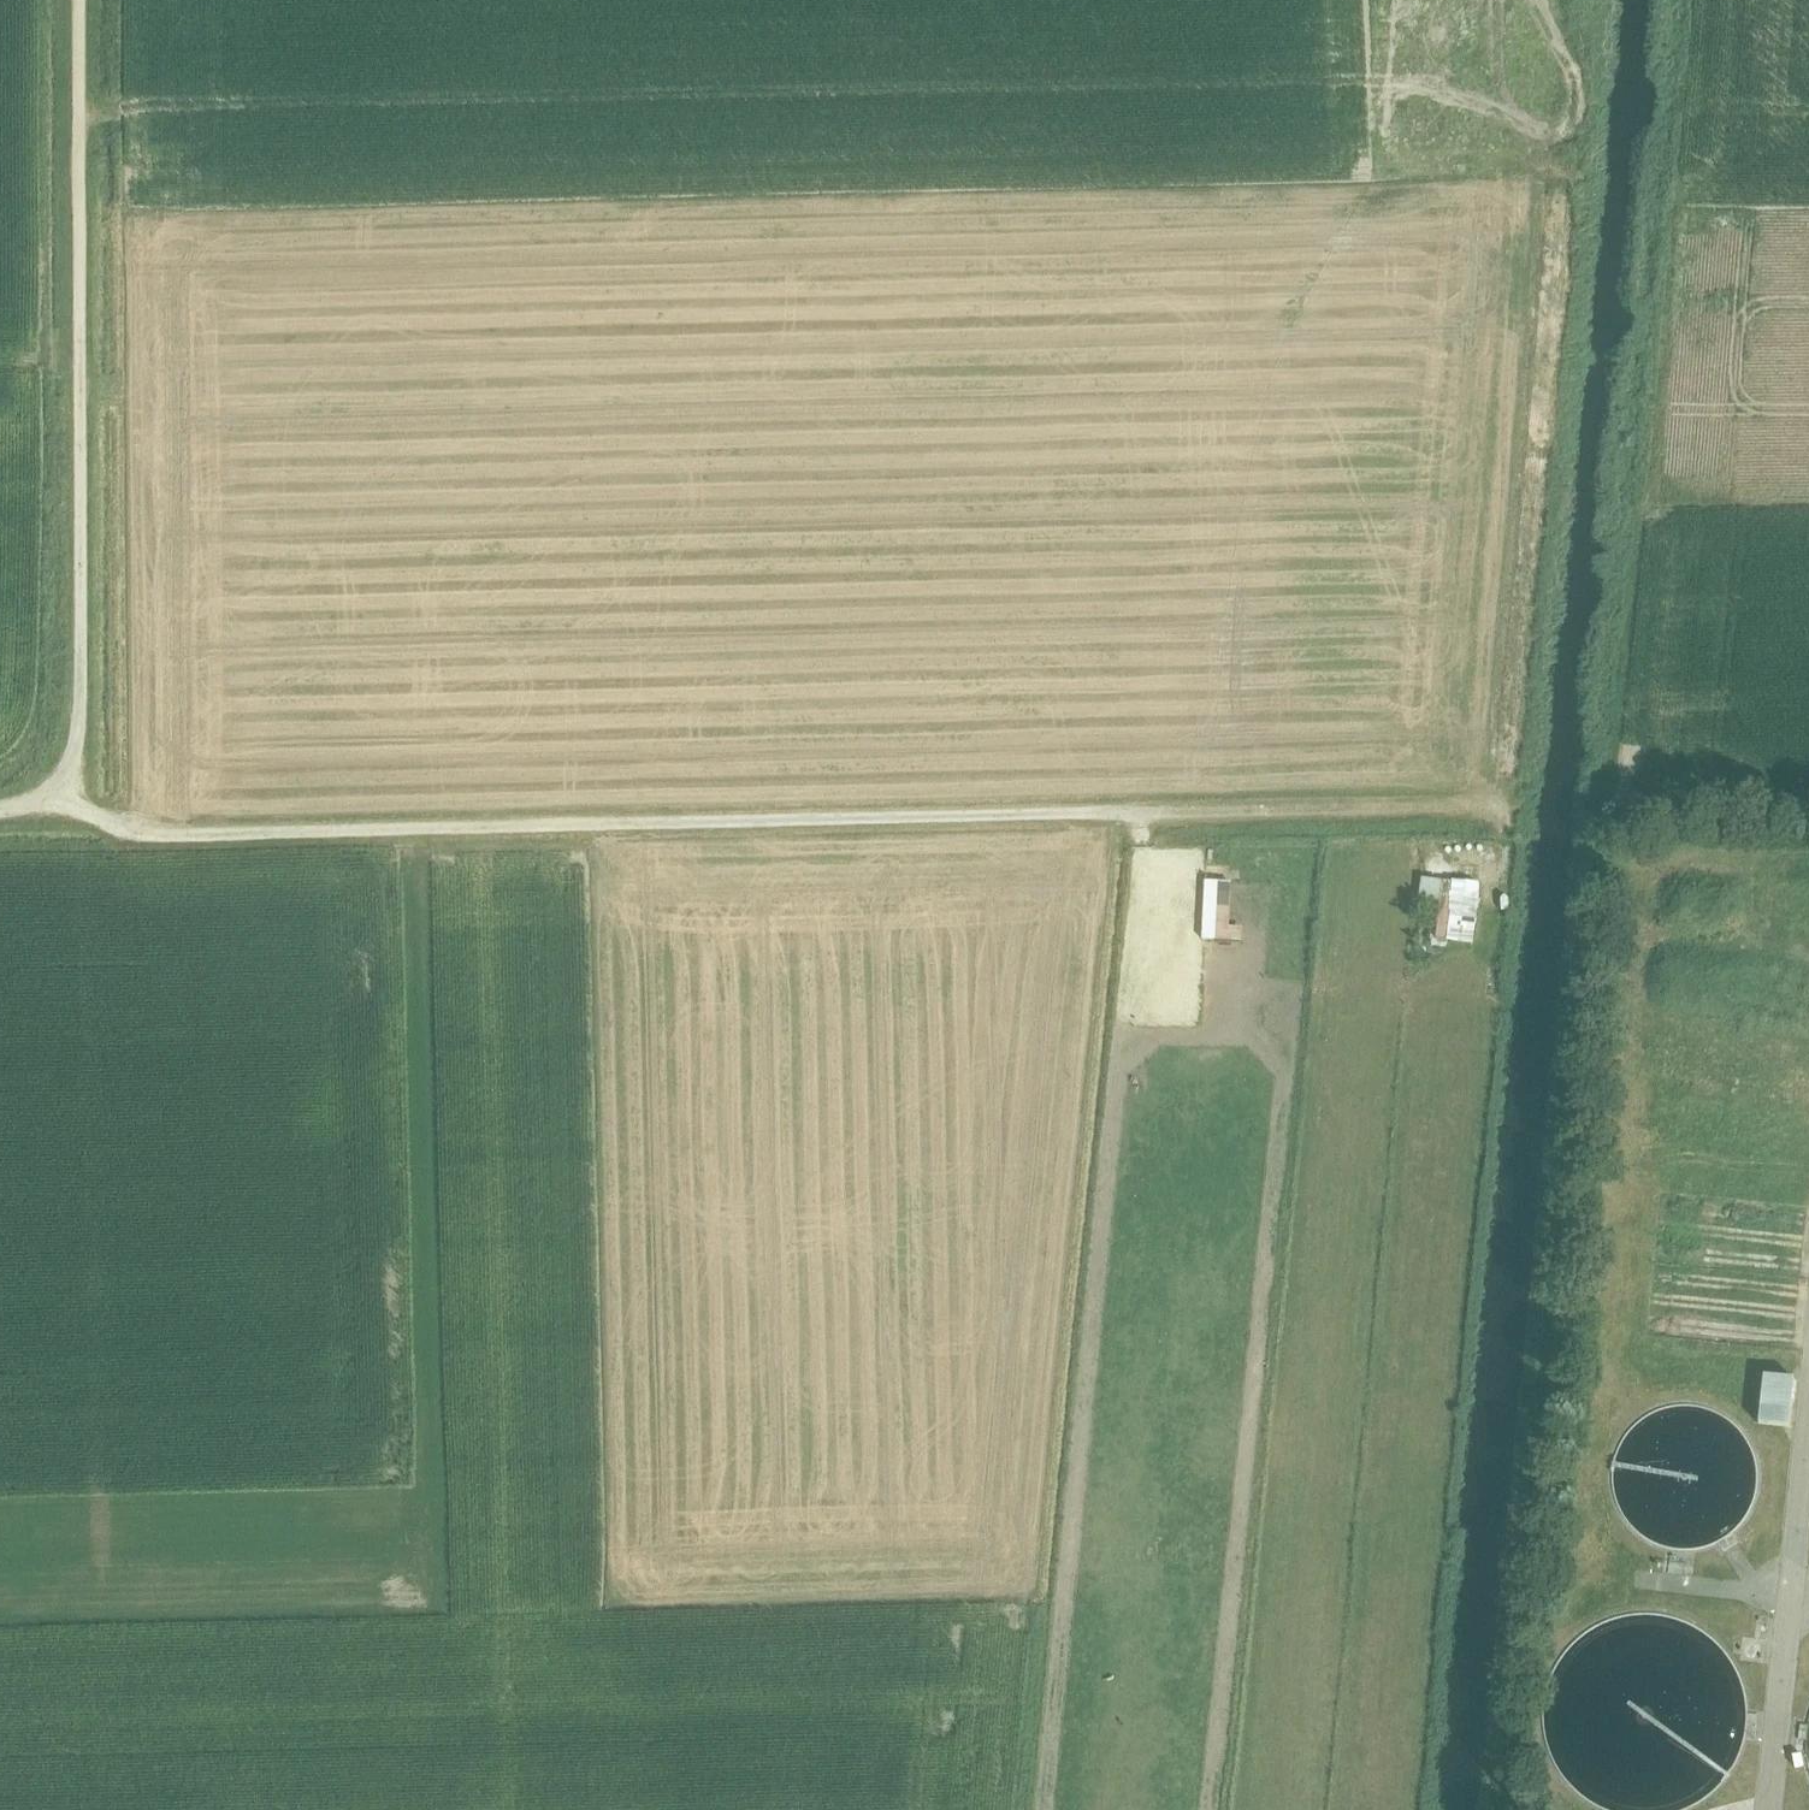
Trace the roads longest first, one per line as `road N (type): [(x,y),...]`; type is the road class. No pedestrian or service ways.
road 1 (track): [(1514,806),(161,835),(84,811),(51,785)]
road 2 (unclassified): [(0,810),(51,785),(77,739),(89,240),(86,0)]

